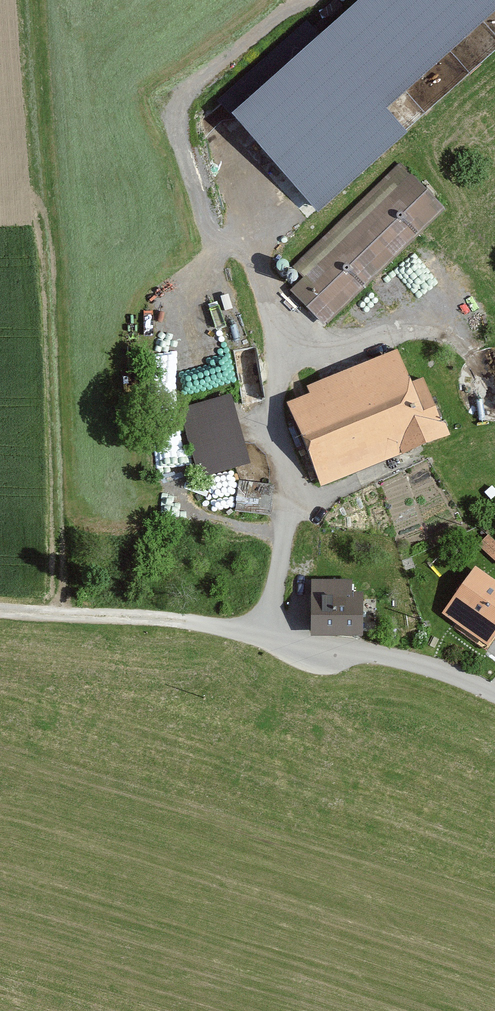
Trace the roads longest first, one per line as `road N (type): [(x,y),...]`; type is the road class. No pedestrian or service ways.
road 1 (track): [(261,631),(288,515),(275,403),(288,349),(426,332)]
road 2 (track): [(288,349),(254,258),(213,231),(179,114),(200,80),(287,0)]
road 3 (unclassified): [(494,693),(371,653),(186,622)]
road 4 (track): [(186,622),(0,613)]

